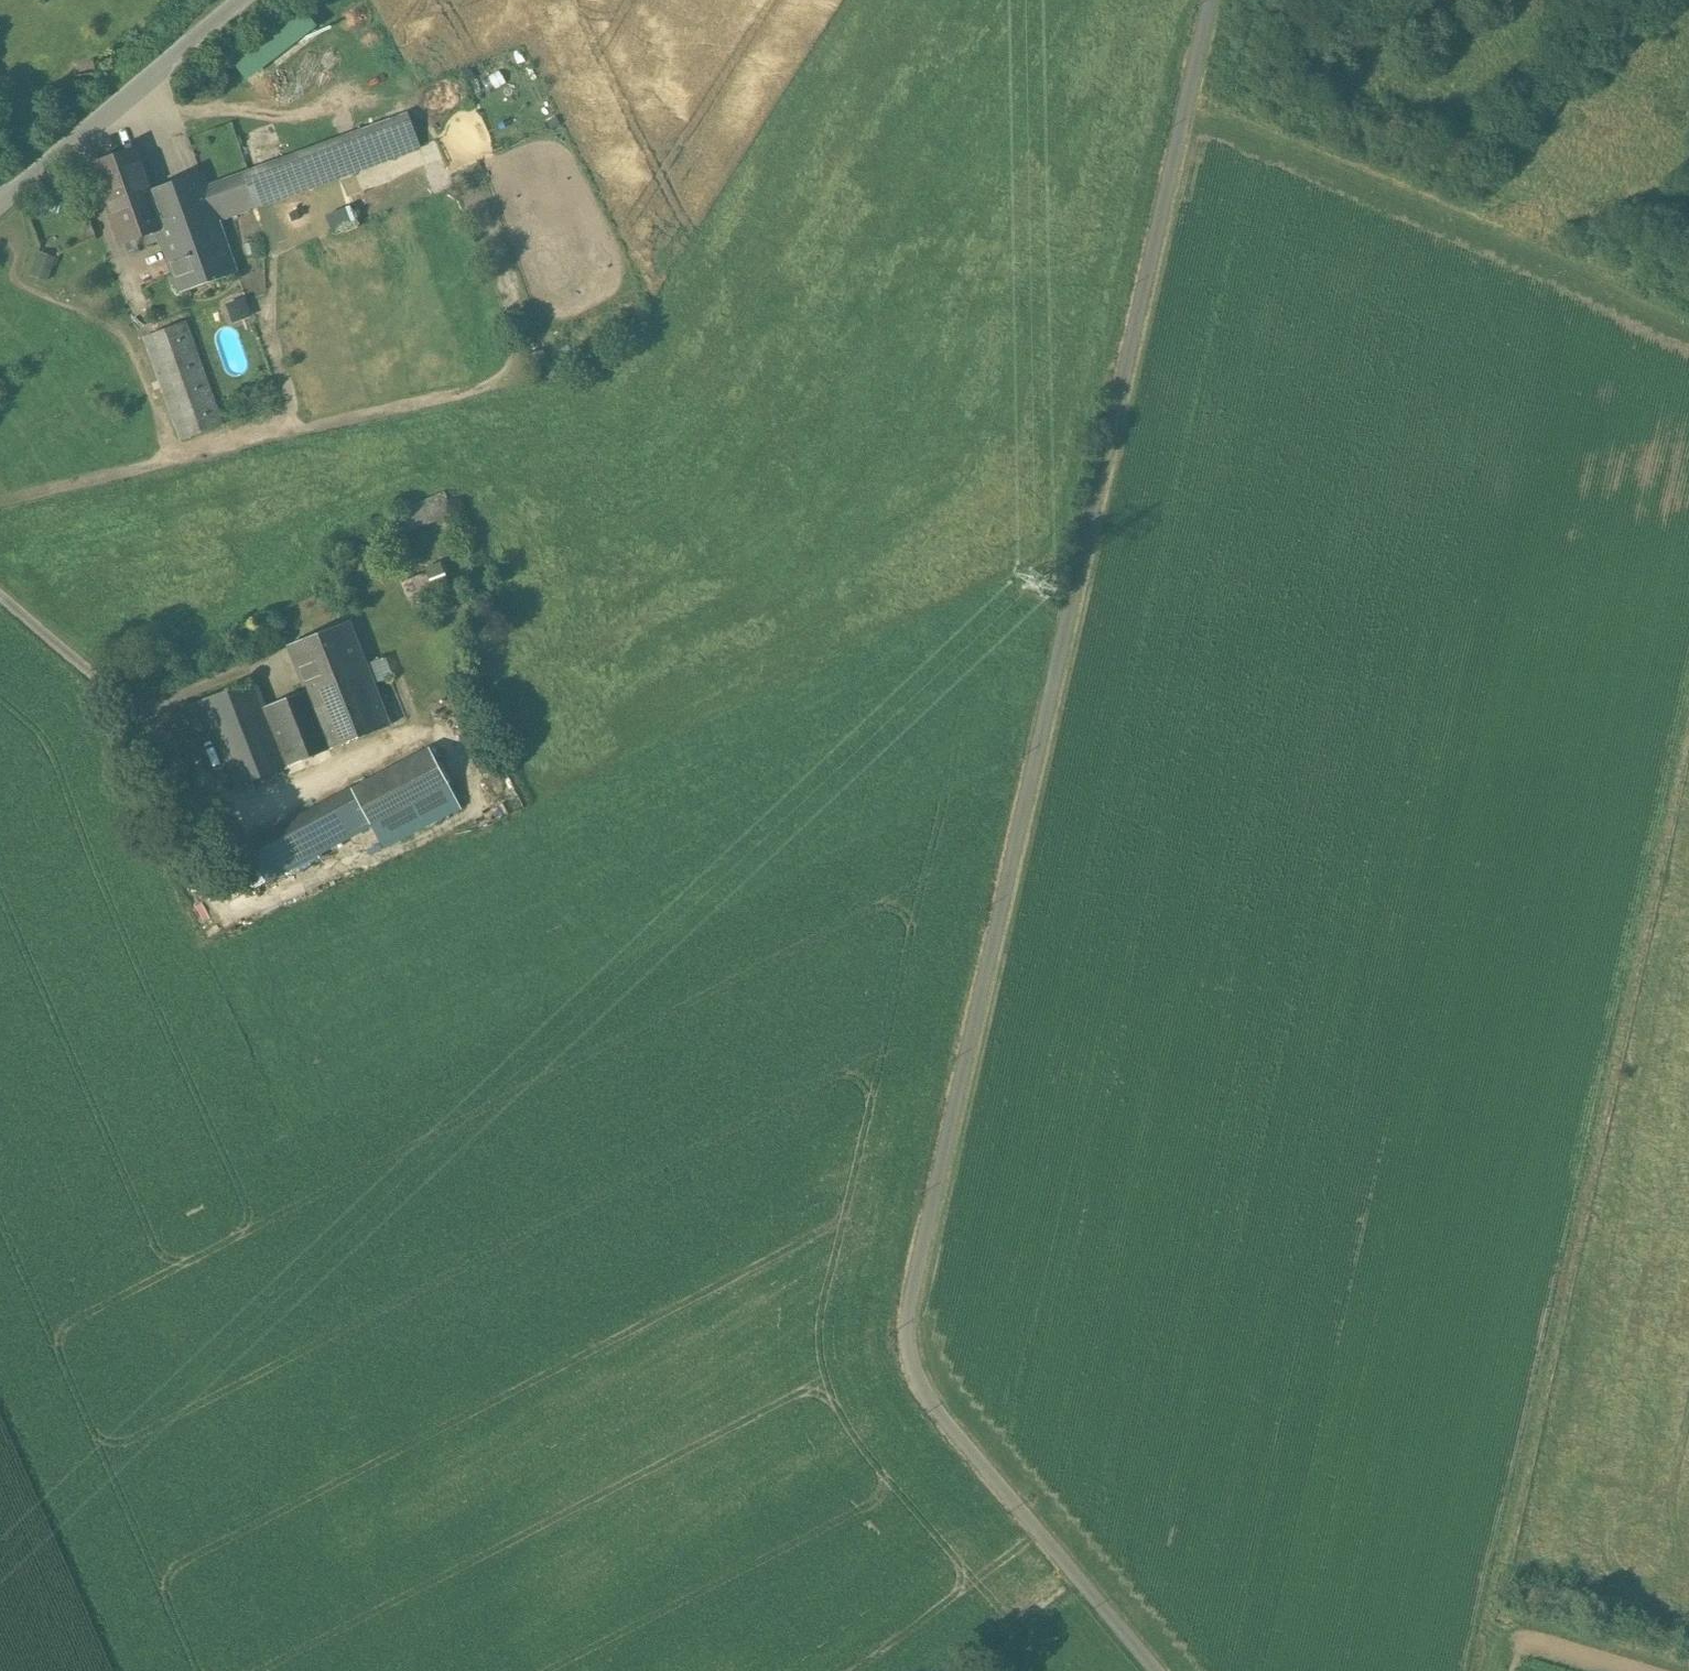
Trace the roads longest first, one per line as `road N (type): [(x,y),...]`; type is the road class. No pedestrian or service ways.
road 1 (unclassified): [(1210,0),(908,1313),(911,1362),(930,1399),(1158,1670)]
road 2 (unclassified): [(0,204),(234,0)]

